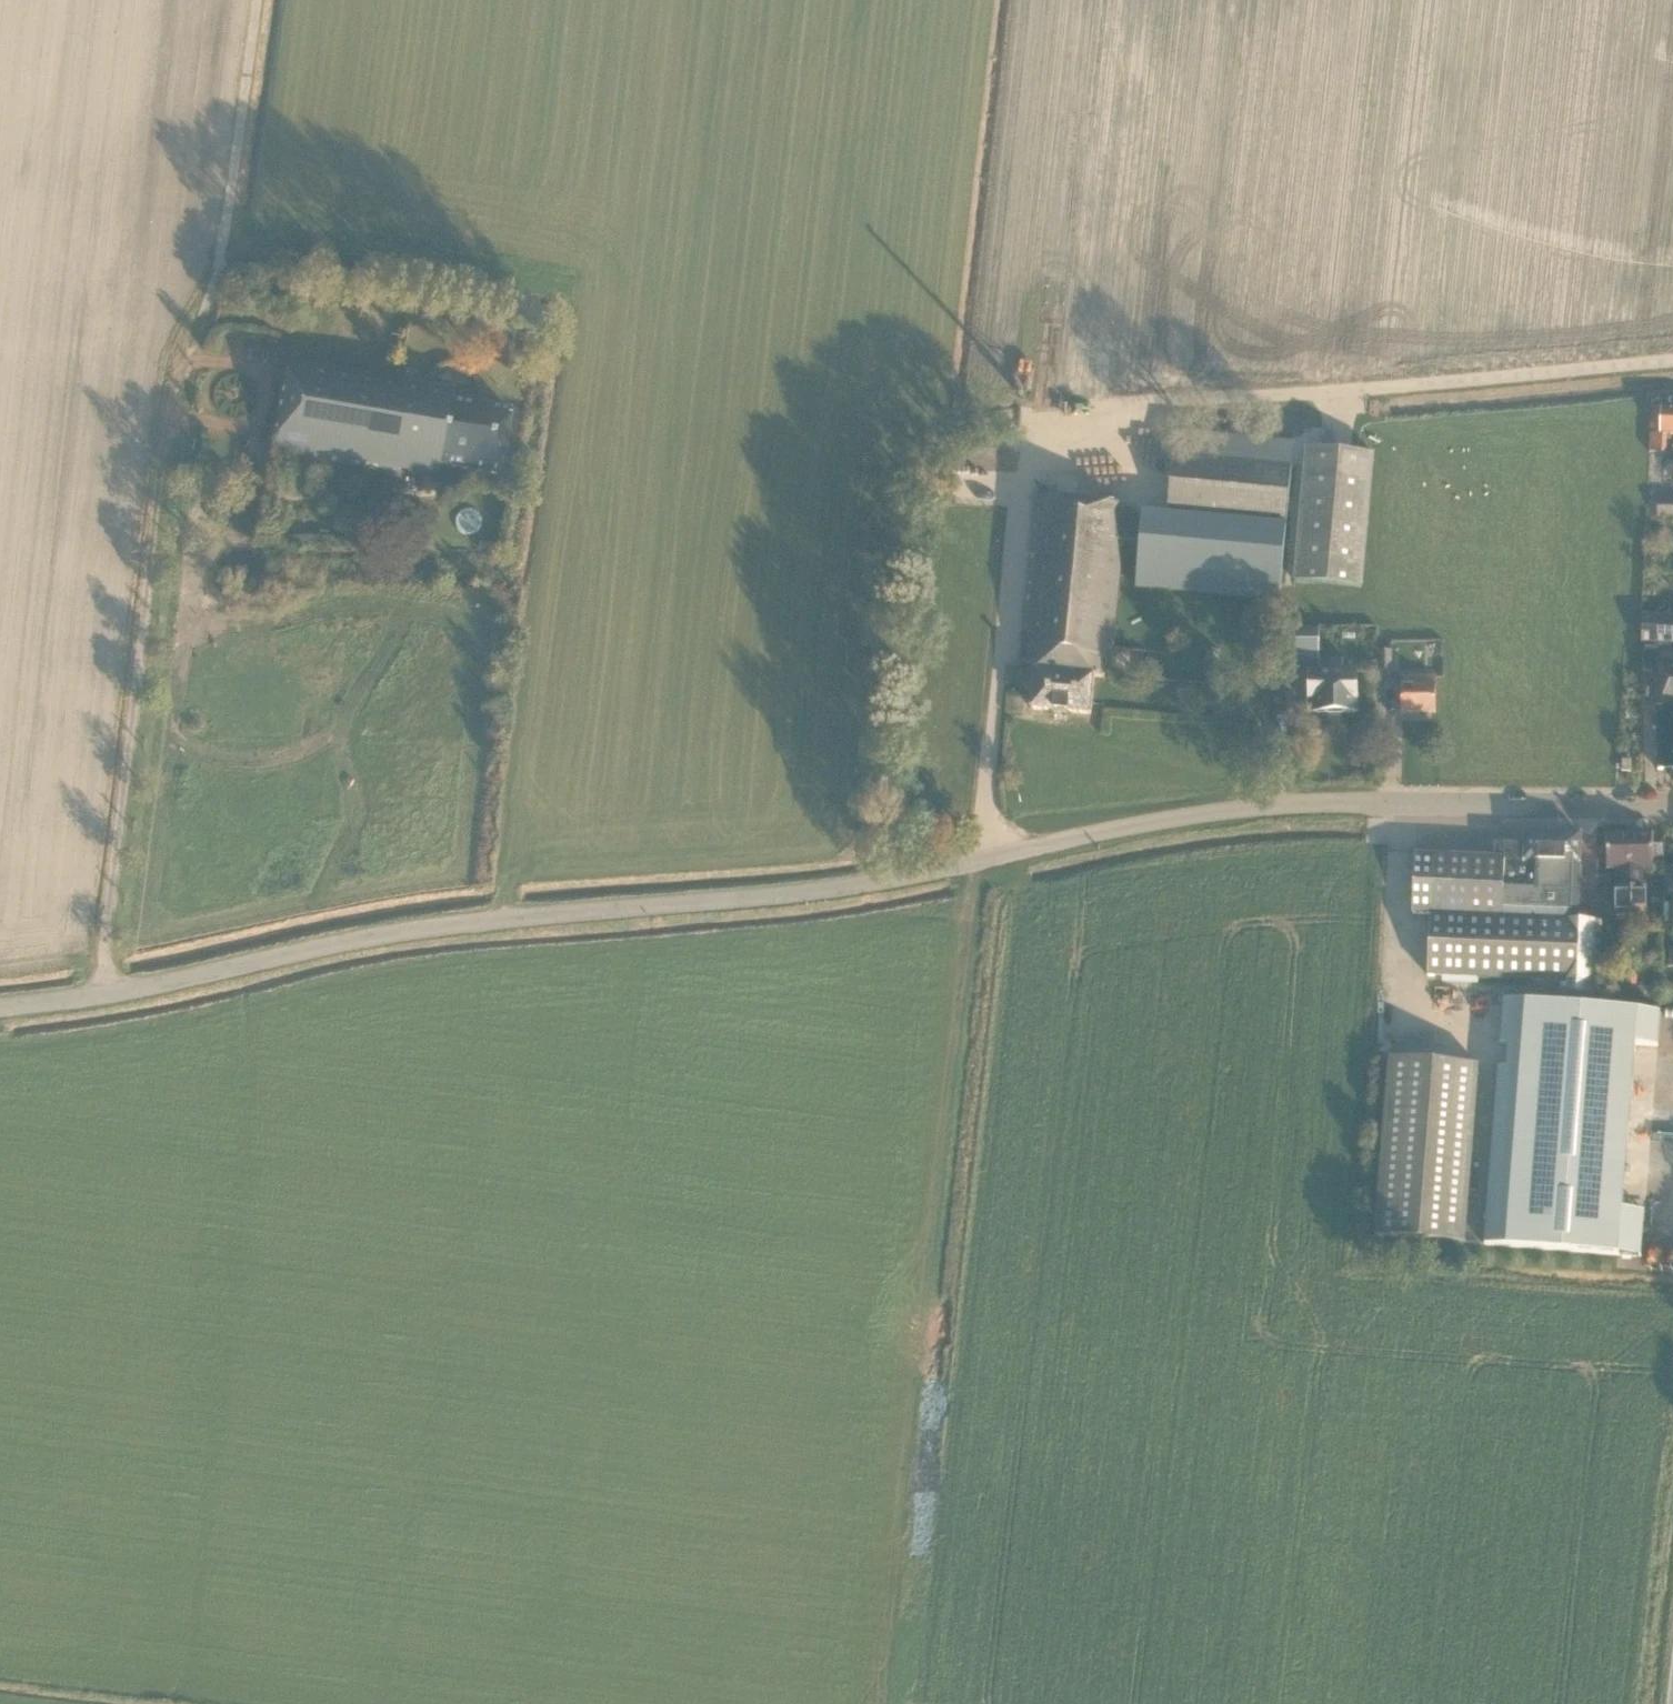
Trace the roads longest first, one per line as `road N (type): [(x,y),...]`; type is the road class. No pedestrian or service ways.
road 1 (unclassified): [(0,1012),(364,939),(865,886),(1241,809),(1672,805)]

